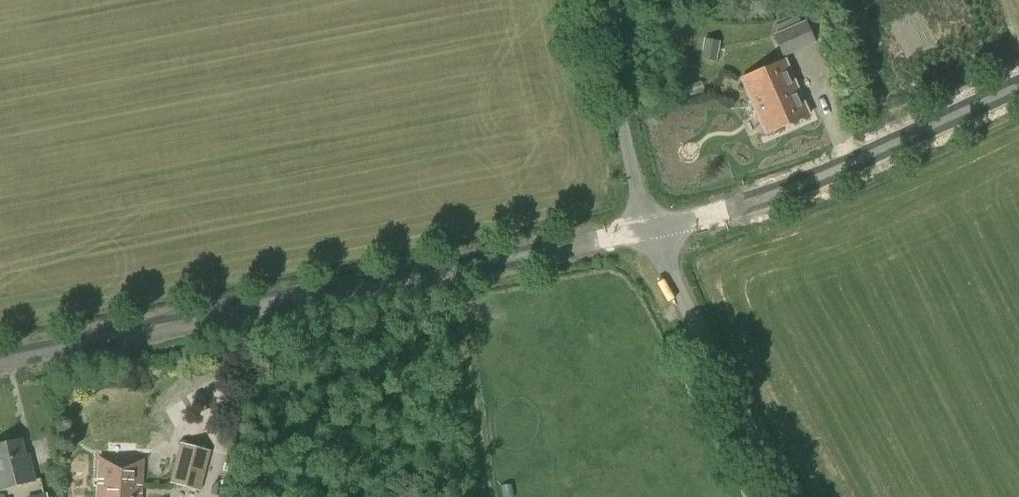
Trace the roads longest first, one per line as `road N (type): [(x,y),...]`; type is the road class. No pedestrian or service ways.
road 1 (tertiary): [(0,360),(656,231)]
road 2 (tertiary): [(656,231),(749,207),(1018,89)]
road 3 (unclassified): [(791,496),(656,231)]
road 4 (unclassified): [(656,231),(587,0)]

